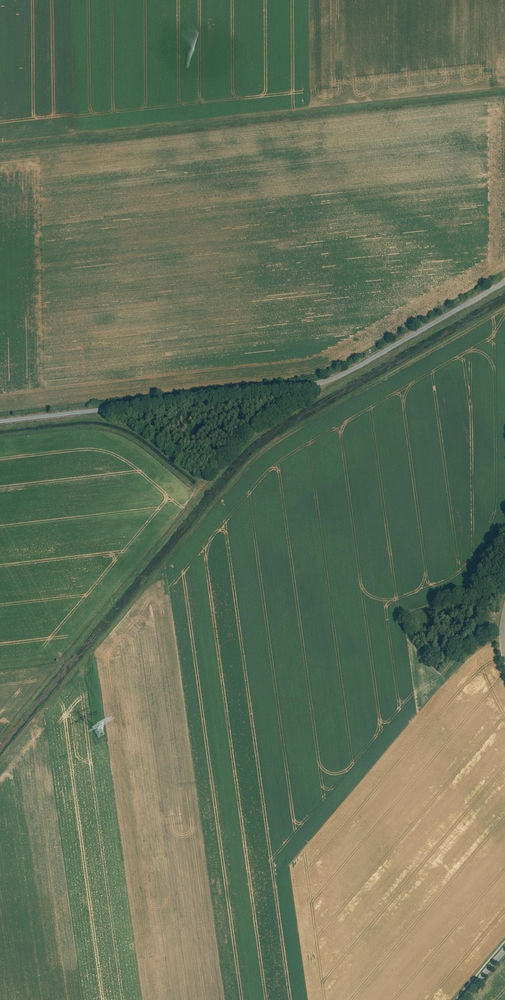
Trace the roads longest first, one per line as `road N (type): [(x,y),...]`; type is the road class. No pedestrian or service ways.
road 1 (unclassified): [(0,422),(326,382),(504,281)]

